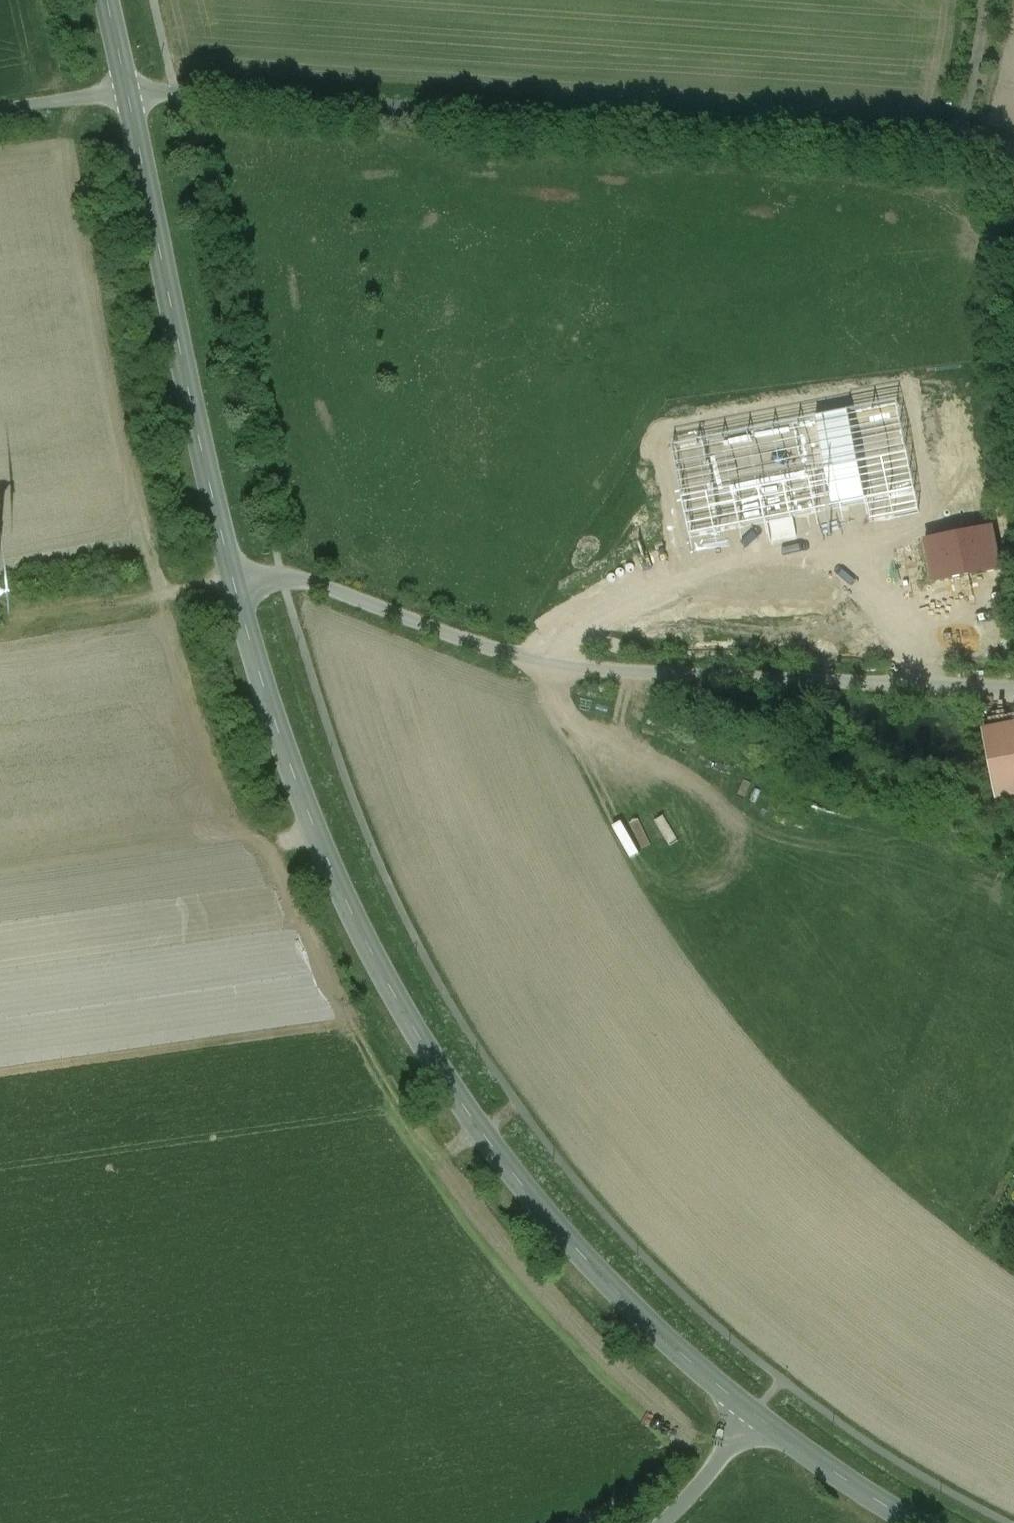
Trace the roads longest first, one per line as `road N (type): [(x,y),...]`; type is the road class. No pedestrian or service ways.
road 1 (tertiary): [(128,95),(237,589),(318,839),(369,950),(422,1042),(544,1212),(681,1353),(755,1416)]
road 2 (unclassified): [(1013,149),(128,95)]
road 3 (tertiary): [(755,1416),(915,1522)]
road 4 (unclassified): [(755,1416),(662,1522)]
road 5 (unclassified): [(128,95),(0,110)]

